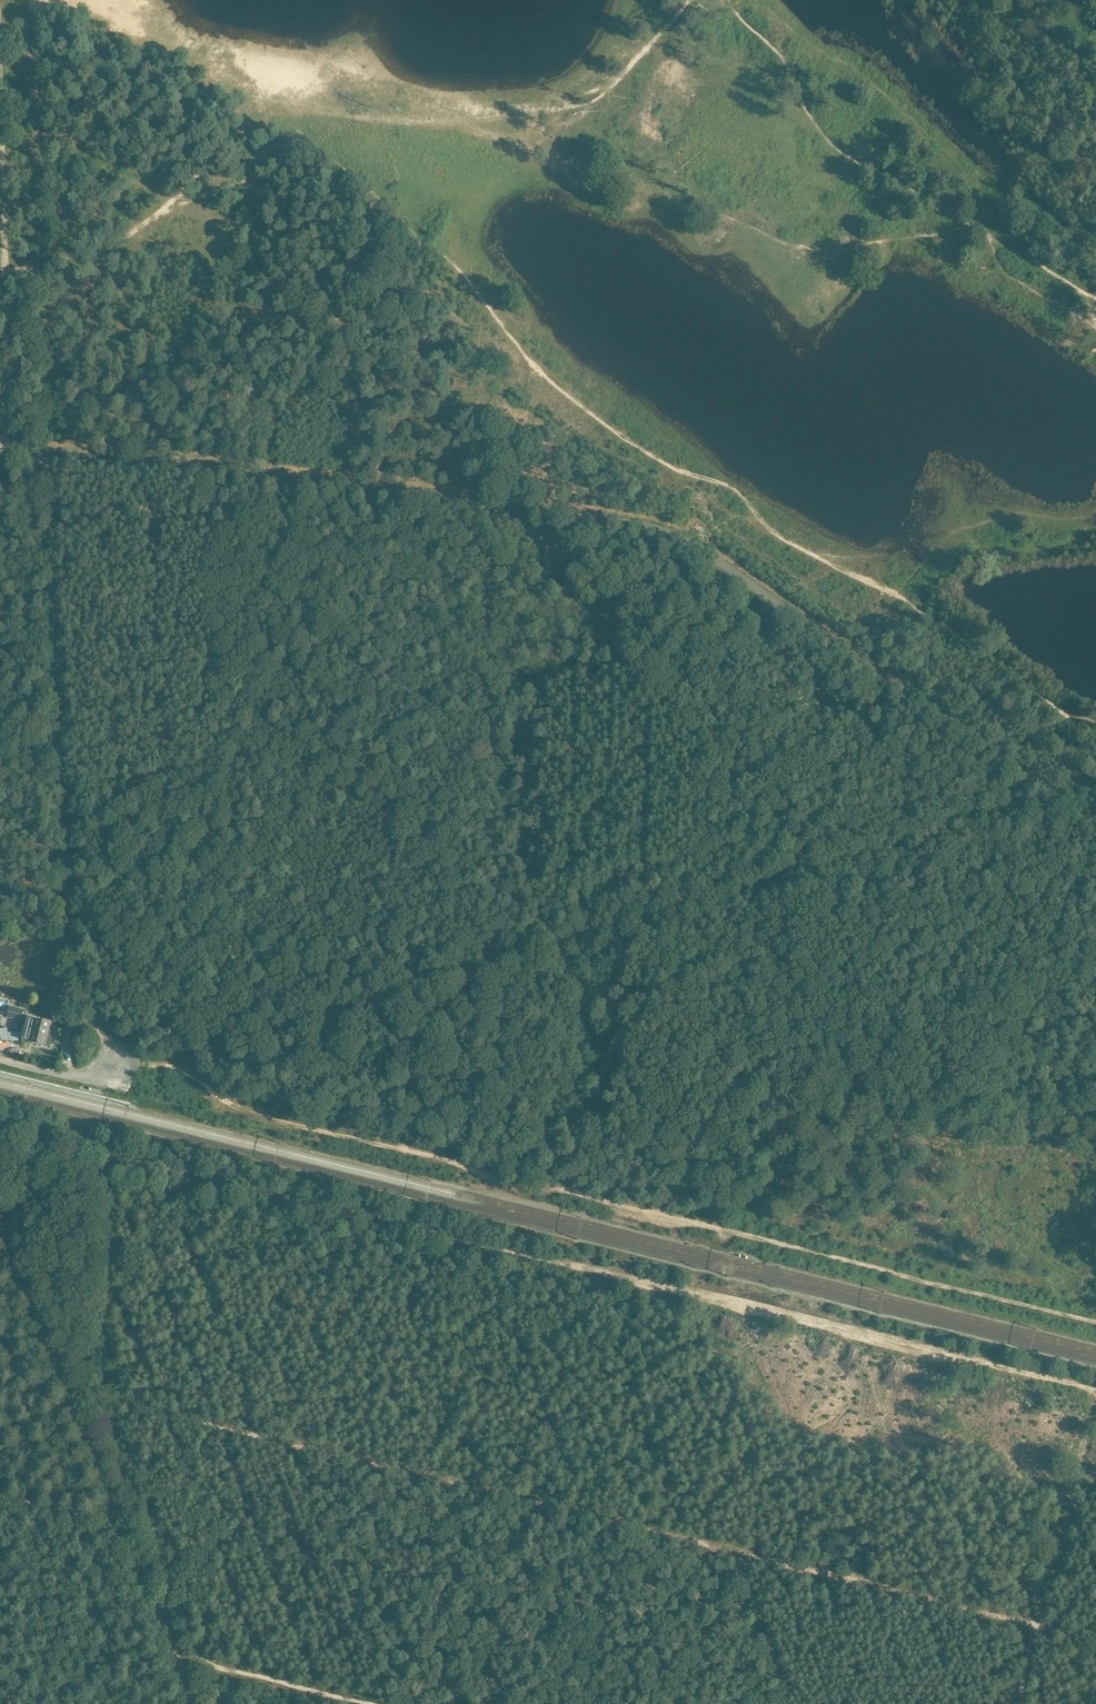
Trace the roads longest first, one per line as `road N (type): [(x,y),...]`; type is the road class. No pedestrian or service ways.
road 1 (track): [(1095,1388),(43,1130)]
road 2 (track): [(1095,1643),(68,1389)]
road 3 (track): [(147,1065),(177,1068),(256,1115),(454,1163),(503,1185),(569,1191),(1095,1322)]
road 4 (track): [(7,1234),(195,1703)]
road 5 (track): [(1095,1391),(1016,1703)]
road 6 (track): [(289,116),(229,66),(159,42),(125,67),(94,126),(35,136)]
road 7 (track): [(12,454),(0,152)]
road 8 (track): [(39,262),(30,0)]
road 9 (track): [(178,1658),(368,1703)]
road 10 (track): [(0,1500),(125,1533)]

